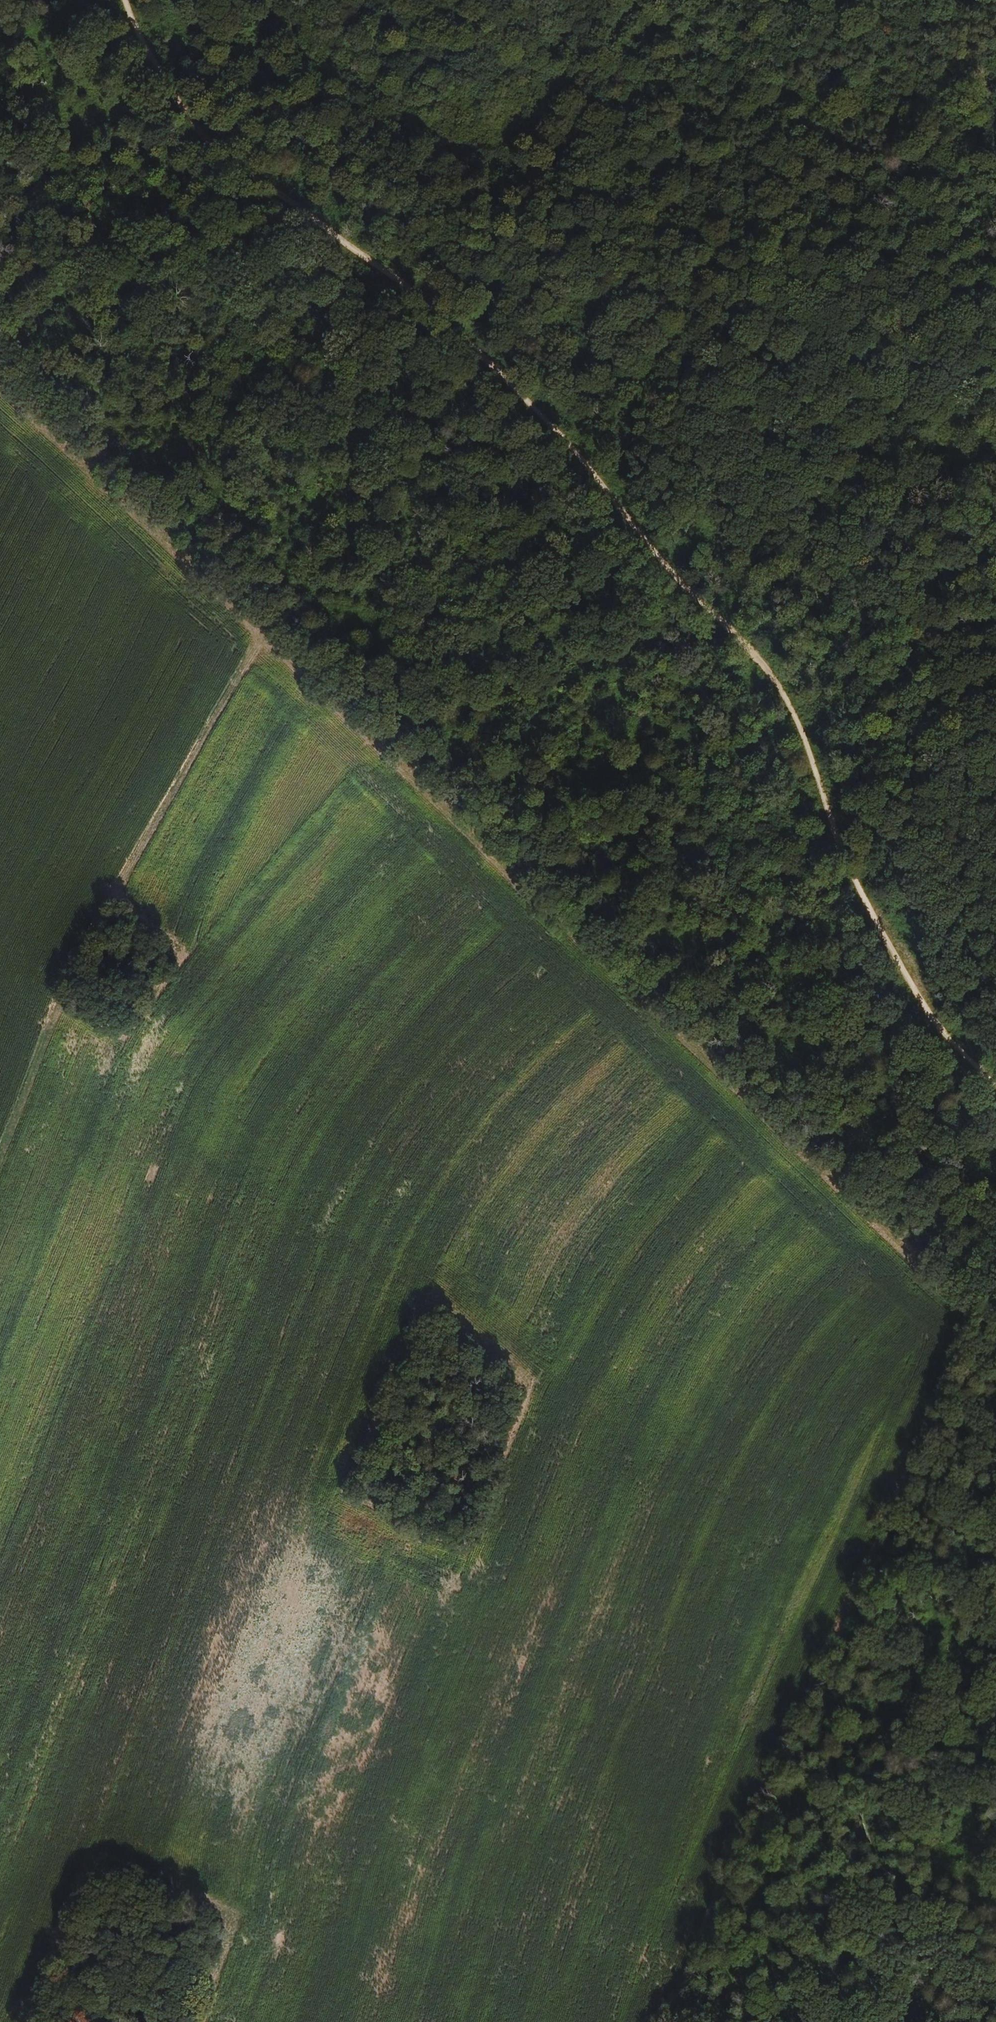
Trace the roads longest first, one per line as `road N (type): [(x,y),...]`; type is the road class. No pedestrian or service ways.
road 1 (track): [(995,1083),(935,1017),(902,966),(835,835),(799,726),(766,671),(643,541),(611,491),(498,362),(199,123),(173,92),(129,0)]

